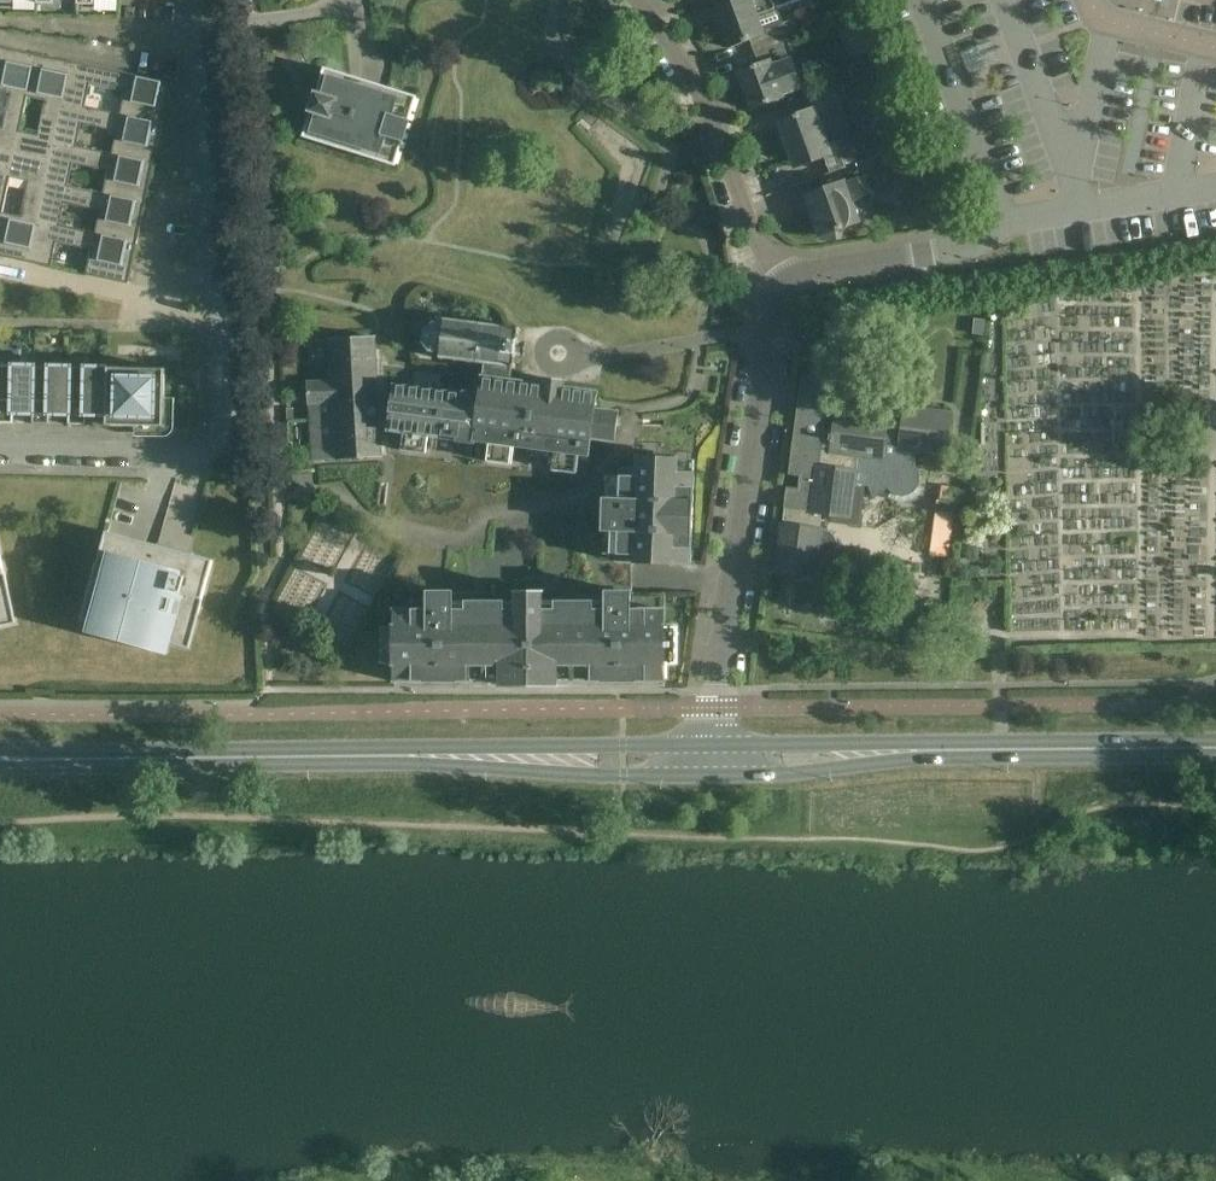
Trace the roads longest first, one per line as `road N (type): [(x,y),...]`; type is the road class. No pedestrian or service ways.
road 1 (residential): [(0,449),(212,448),(220,425),(219,315),(204,0)]
road 2 (residential): [(714,746),(772,304),(789,280)]
road 3 (tertiary): [(312,757),(714,775)]
road 4 (tertiary): [(714,746),(312,757)]
road 5 (residential): [(639,0),(704,101),(752,231),(789,280)]
road 6 (tertiary): [(714,775),(1003,749)]
road 7 (tertiary): [(1003,749),(925,742),(714,746)]
road 8 (residential): [(789,280),(975,245),(1005,218)]
road 9 (tertiary): [(312,757),(95,760)]
road 10 (tertiary): [(1215,749),(1003,749)]
road 11 (residential): [(1090,0),(1108,21),(1215,47)]

